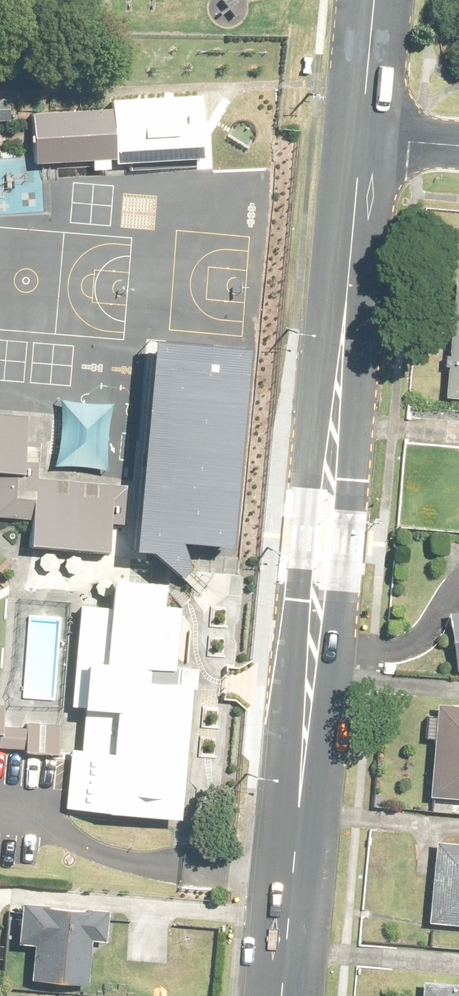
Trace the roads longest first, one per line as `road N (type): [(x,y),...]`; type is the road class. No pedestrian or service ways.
road 1 (tertiary): [(283,995),(362,139)]
road 2 (tertiary): [(362,139),(374,0)]

